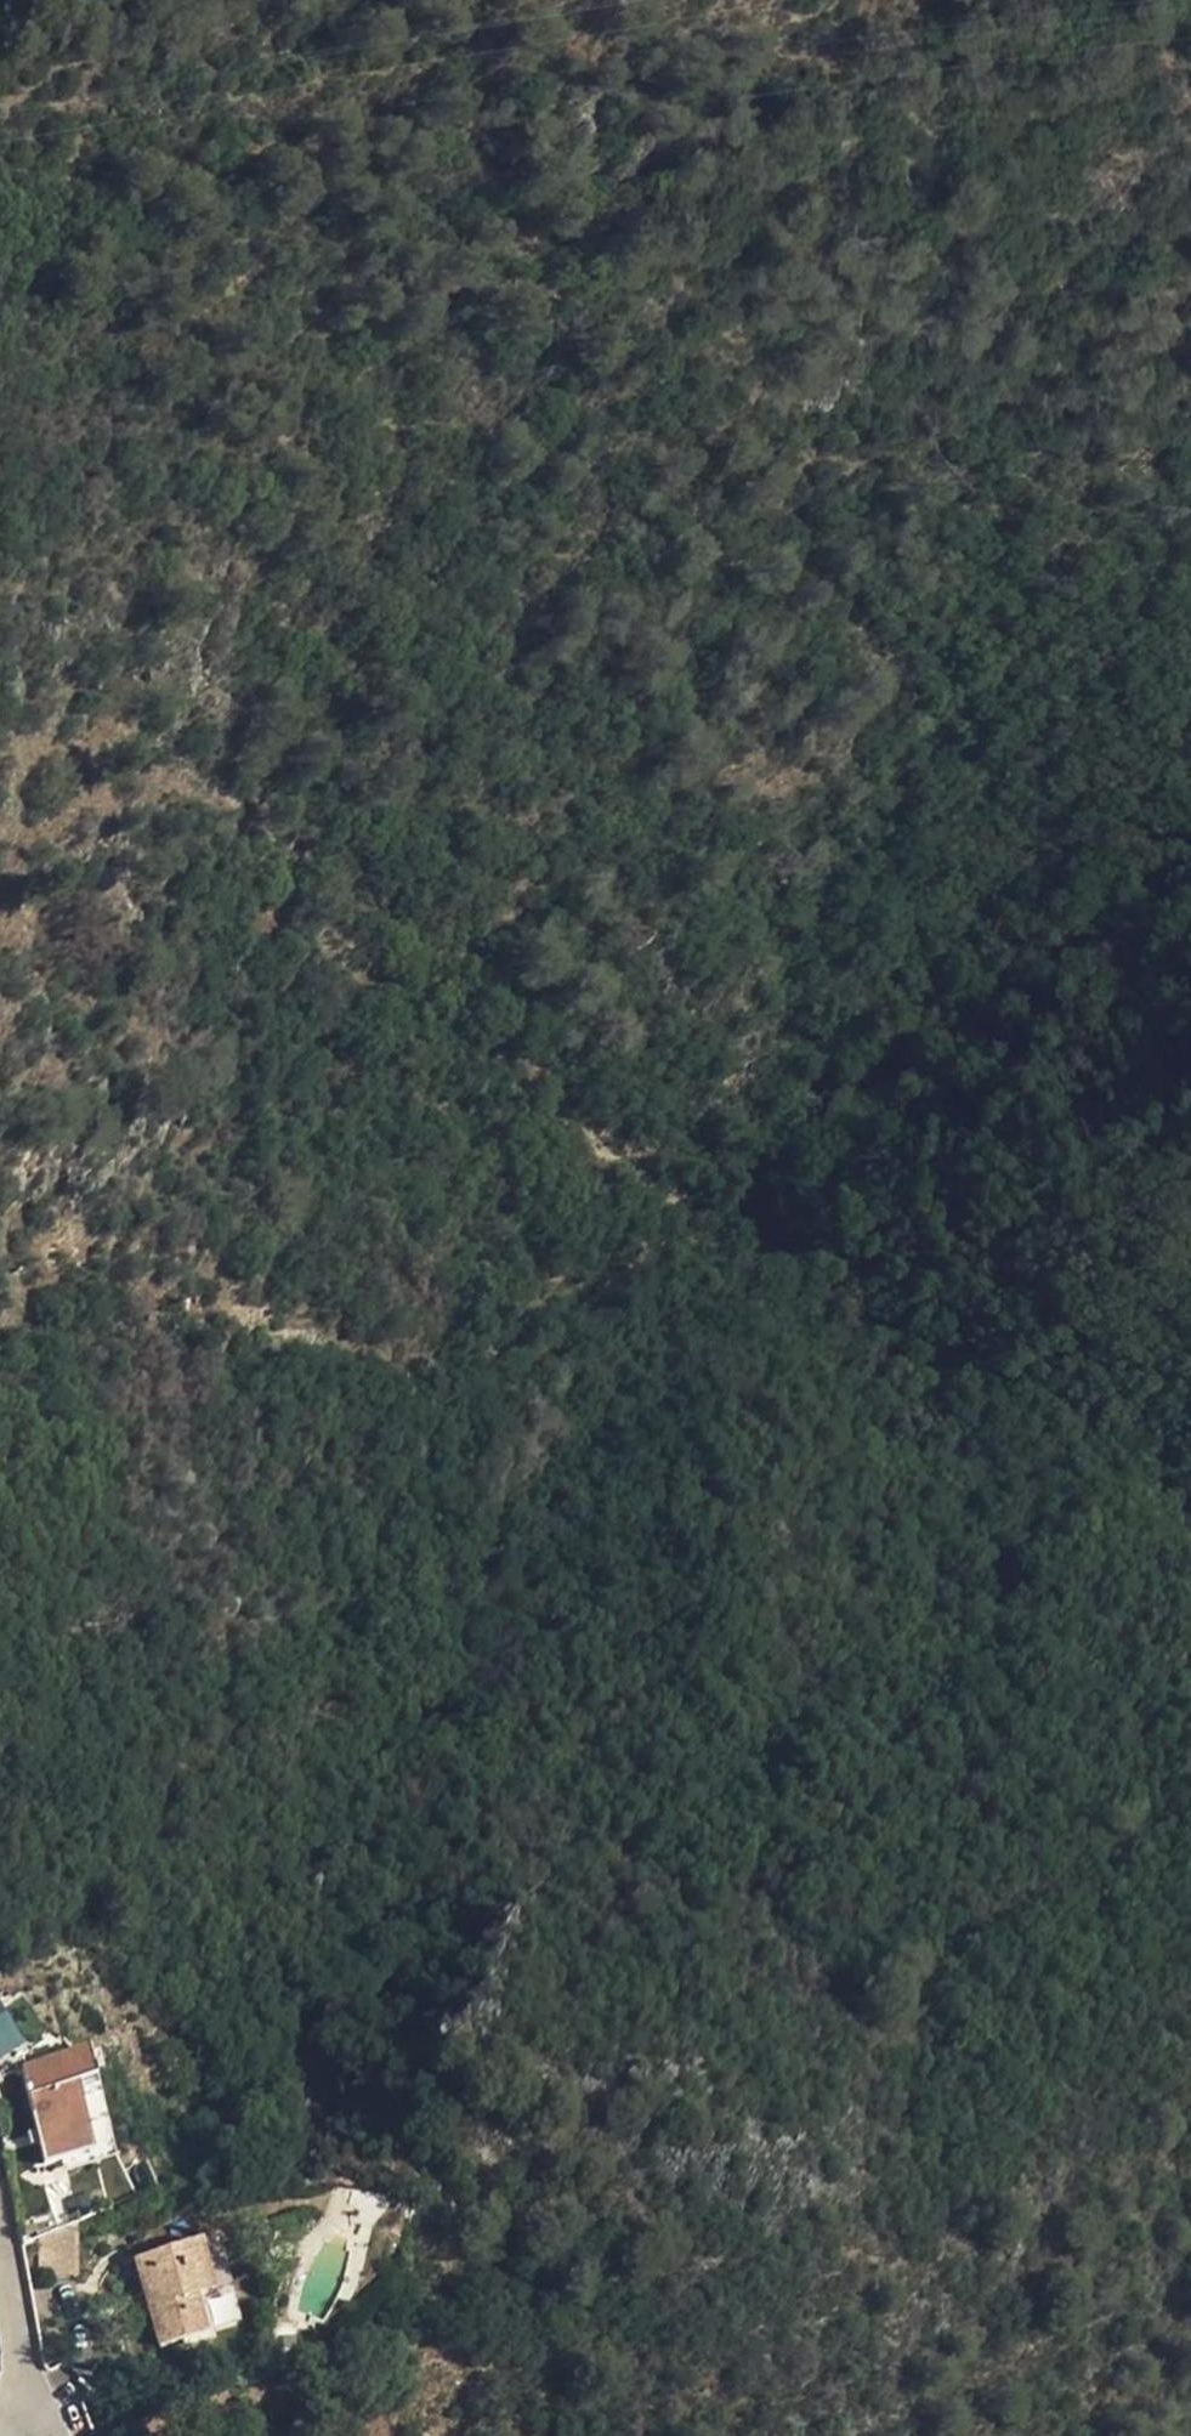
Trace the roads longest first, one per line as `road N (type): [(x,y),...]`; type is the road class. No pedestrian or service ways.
road 1 (residential): [(34,2431),(0,2238)]

